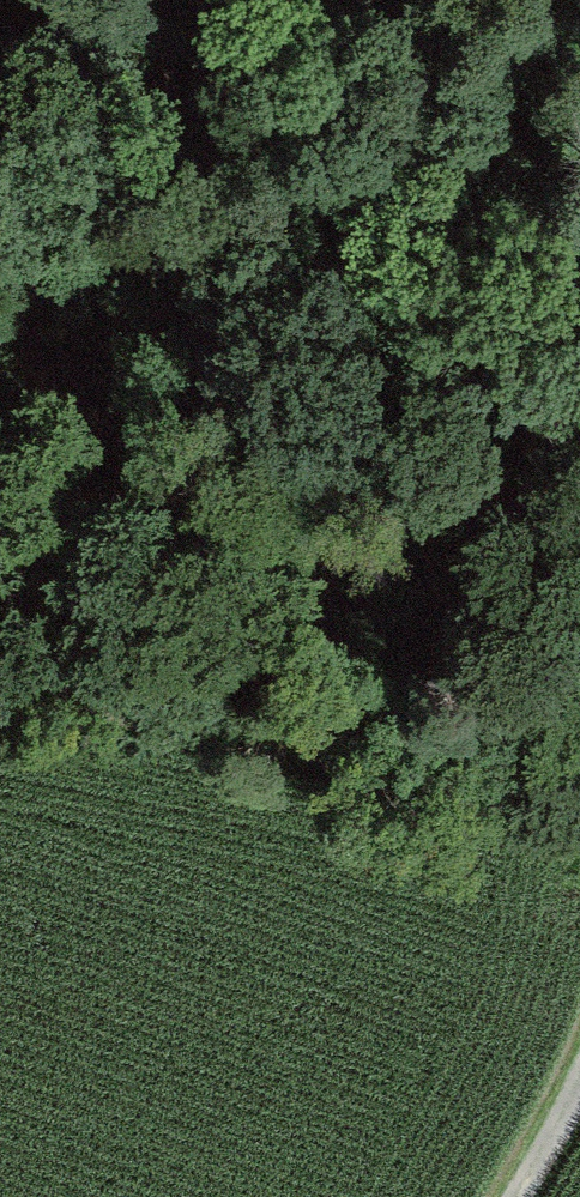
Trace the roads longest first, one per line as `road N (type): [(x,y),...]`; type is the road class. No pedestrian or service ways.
road 1 (track): [(579,756),(444,610),(235,428),(103,235),(145,0)]
road 2 (track): [(579,835),(0,696)]
road 3 (track): [(391,0),(124,107)]
road 4 (track): [(516,1196),(579,1079)]

